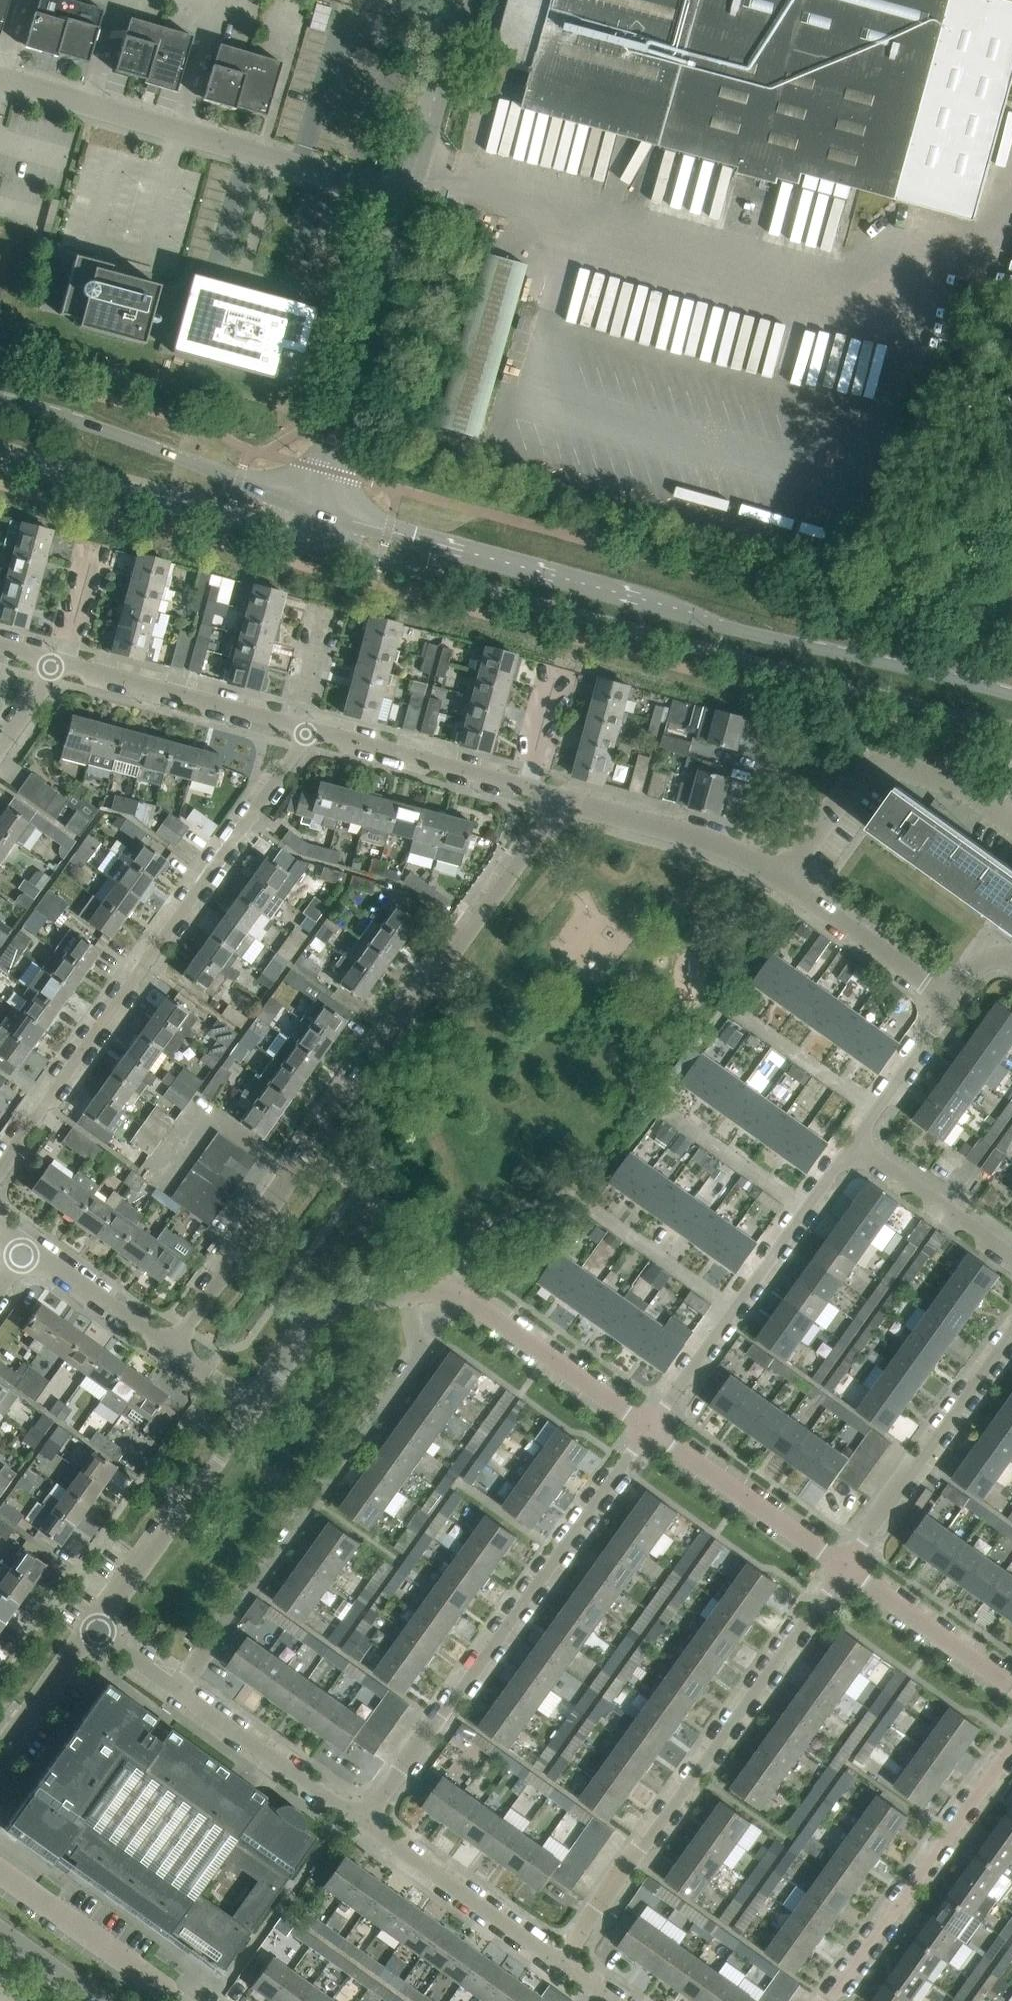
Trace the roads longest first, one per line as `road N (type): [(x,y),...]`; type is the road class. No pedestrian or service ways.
road 1 (tertiary): [(310,539),(1011,733)]
road 2 (tertiary): [(1011,694),(739,629),(317,510)]
road 3 (residential): [(168,1349),(507,853),(523,787)]
road 4 (residential): [(0,1174),(307,729)]
road 5 (residential): [(370,1822),(647,1422)]
road 6 (residential): [(846,1564),(568,1961)]
road 7 (residential): [(409,1291),(420,1356),(188,1691)]
road 8 (unclassified): [(406,199),(0,79)]
road 9 (residential): [(857,1131),(647,1422)]
road 10 (tertiary): [(317,510),(0,399)]
road 11 (tertiary): [(317,510),(406,199)]
road 12 (tertiary): [(0,455),(310,539)]
road 13 (residential): [(834,2000),(1011,1746)]
road 14 (residential): [(1011,819),(973,791),(885,760),(861,767),(783,881)]
road 15 (residential): [(846,1564),(1011,1331)]
road 16 (residential): [(783,881),(727,847),(523,787)]
road 17 (residential): [(647,1422),(477,1303),(409,1291)]
road 18 (residential): [(94,1619),(248,1407)]
road 19 (residential): [(846,1564),(647,1422)]
road 20 (residential): [(568,1961),(370,1822)]
road 21 (residential): [(295,725),(63,662)]
road 22 (residential): [(191,2000),(0,1872)]
road 23 (residential): [(370,1822),(188,1691)]
road 24 (residential): [(523,787),(307,729)]
road 25 (residential): [(248,1407),(335,1306),(409,1291)]
road 26 (residential): [(955,998),(783,881)]
road 27 (tertiary): [(406,199),(460,0)]
road 28 (residential): [(1011,1684),(846,1564)]
road 29 (residential): [(1011,1240),(857,1131)]
road 30 (residential): [(168,1349),(31,1250)]
road 31 (residential): [(0,1755),(94,1619)]
road 32 (residential): [(955,998),(857,1131)]
road 33 (residential): [(523,787),(557,668)]
road 34 (unclassified): [(100,2000),(0,1930)]
road 35 (residential): [(63,662),(95,545)]
road 36 (residential): [(295,725),(327,608)]

